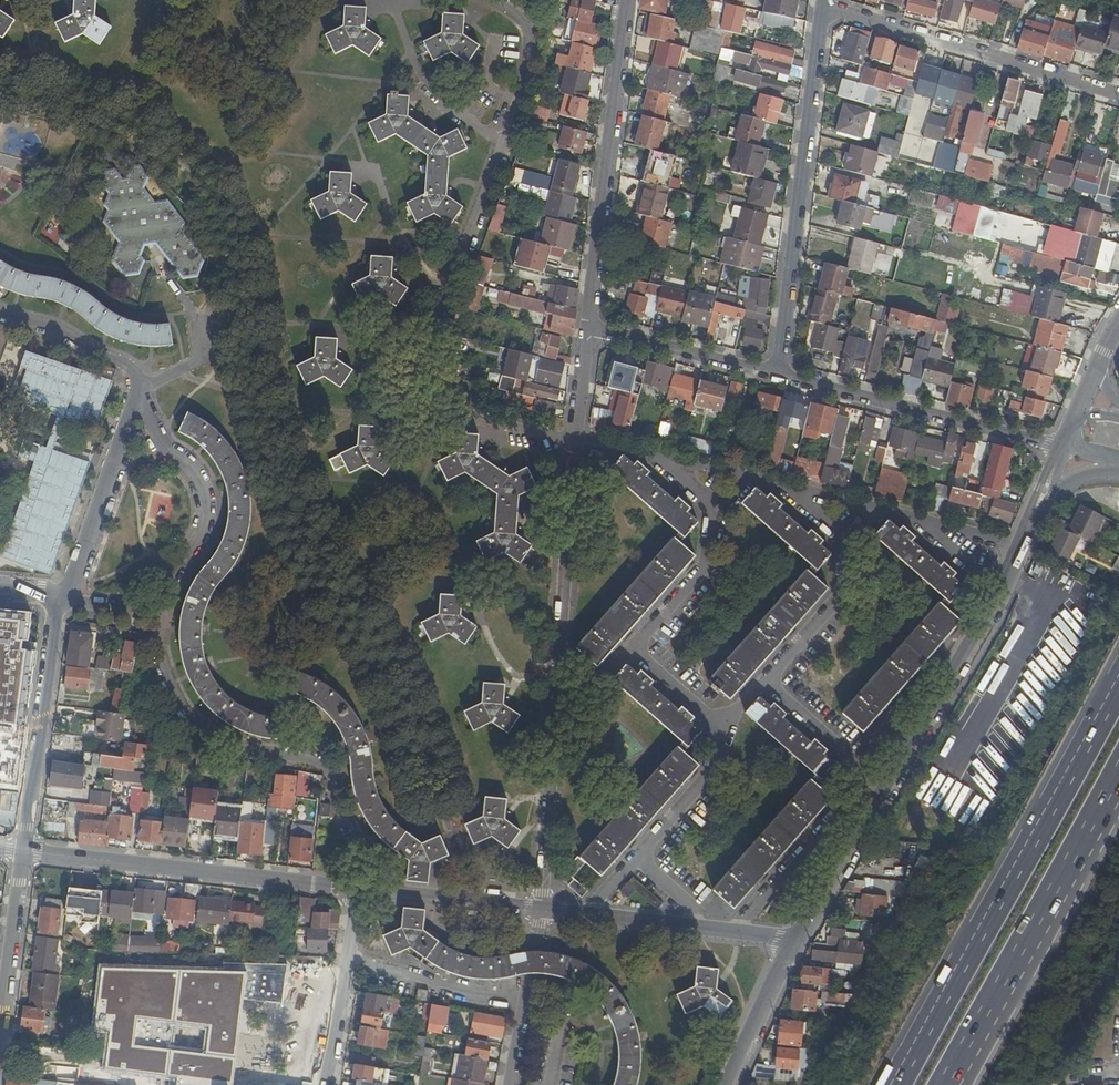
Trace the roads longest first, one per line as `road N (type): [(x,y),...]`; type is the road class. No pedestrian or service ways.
road 1 (residential): [(140,393),(155,434),(198,476),(207,503),(204,526),(158,610),(173,691),(216,739),(312,764),(331,778),(364,857),(357,889)]
road 2 (residential): [(487,0),(512,14),(529,40),(522,79),(444,277),(418,366),(426,402),(498,427),(573,440)]
road 3 (motorway): [(1118,682),(898,1084)]
road 4 (residential): [(777,373),(825,6)]
road 5 (motorway): [(948,1084),(1118,780)]
road 6 (residential): [(23,851),(357,889)]
road 7 (residential): [(588,329),(623,0)]
road 8 (residential): [(825,6),(1118,96)]
road 9 (residential): [(777,373),(1063,446)]
road 10 (residential): [(555,722),(573,440)]
road 11 (residential): [(23,851),(59,594)]
road 12 (tertiary): [(882,787),(1002,587)]
road 13 (residential): [(59,594),(140,393)]
road 14 (residential): [(737,930),(863,774)]
road 15 (residential): [(588,329),(777,373)]
road 16 (residential): [(0,1038),(23,851)]
road 17 (residential): [(543,910),(555,722)]
road 18 (residential): [(357,889),(543,910)]
road 19 (residential): [(525,1002),(461,994),(348,961)]
road 20 (residential): [(770,683),(841,605),(848,539)]
road 21 (tertiary): [(801,938),(882,787)]
road 22 (residential): [(630,646),(700,574),(715,528),(711,513)]
road 23 (tertiary): [(728,1084),(801,938)]
road 24 (residential): [(141,386),(133,371),(63,332),(0,312)]
road 25 (residential): [(141,386),(198,364),(202,354),(202,329),(167,276)]
road 26 (residential): [(640,857),(715,773),(718,730)]
road 27 (residential): [(1021,550),(1052,492),(1071,477),(1118,476)]
road 28 (residential): [(863,774),(770,683)]
road 29 (residential): [(327,1084),(348,961)]
road 30 (residential): [(630,646),(718,730)]

